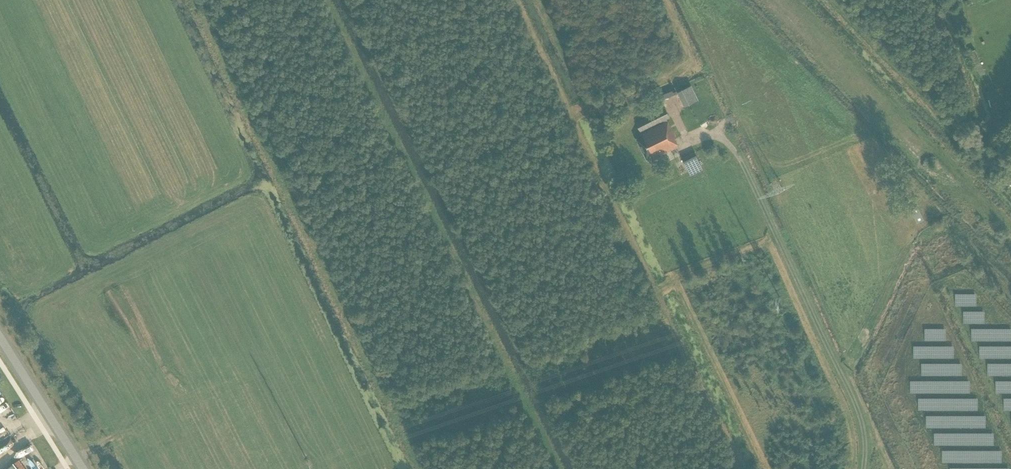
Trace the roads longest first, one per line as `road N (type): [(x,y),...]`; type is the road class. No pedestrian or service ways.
road 1 (track): [(708,138),(730,146),(747,173),(852,398),(863,428),(861,468)]
road 2 (tertiary): [(82,468),(0,337)]

